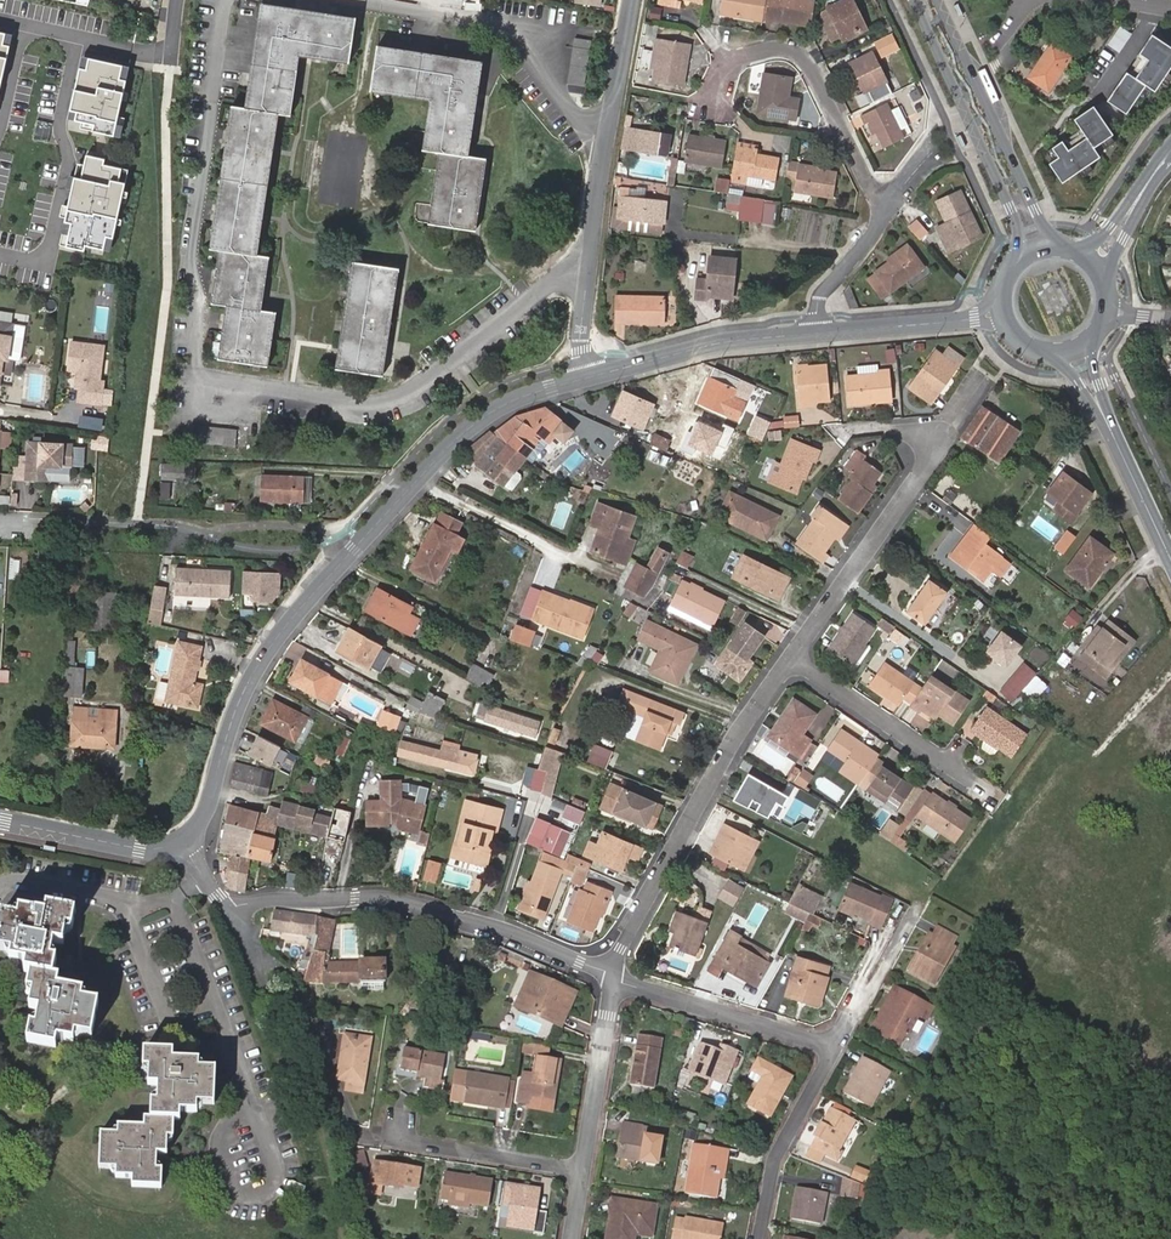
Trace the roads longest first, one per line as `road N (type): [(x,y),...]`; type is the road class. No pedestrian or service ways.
road 1 (residential): [(183,840),(202,820),(254,672),(317,590),(473,425),(526,395),(589,378)]
road 2 (residential): [(612,974),(508,931),(400,901),(279,899),(228,907)]
road 3 (residential): [(589,378),(580,335),(631,0)]
road 4 (residential): [(796,659),(645,902),(612,974)]
road 5 (residential): [(887,212),(809,64),(795,53),(773,48),(738,60),(722,71),(714,102)]
road 6 (secondary): [(913,0),(1016,222),(1010,270)]
road 7 (secondary): [(1065,247),(1041,225),(937,0)]
road 8 (residential): [(935,442),(928,466),(796,659)]
road 9 (residential): [(612,974),(840,1047)]
road 10 (residential): [(589,378),(721,342),(818,332)]
road 11 (residential): [(796,659),(977,784)]
road 12 (residential): [(771,1238),(785,1159),(840,1047)]
road 13 (residential): [(612,974),(581,1172)]
road 14 (residential): [(0,821),(140,849),(183,840)]
road 15 (residential): [(818,332),(1002,314)]
road 16 (residential): [(581,1172),(401,1141)]
road 17 (secondary): [(1170,561),(1098,405)]
road 18 (residential): [(818,332),(823,292),(887,212)]

